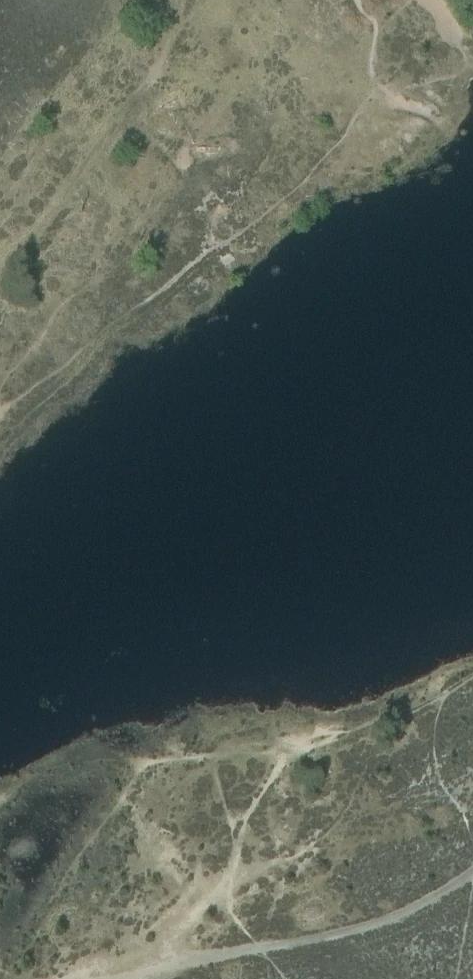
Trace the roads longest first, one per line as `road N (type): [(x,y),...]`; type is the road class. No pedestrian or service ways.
road 1 (track): [(472,870),(386,919),(108,978)]

